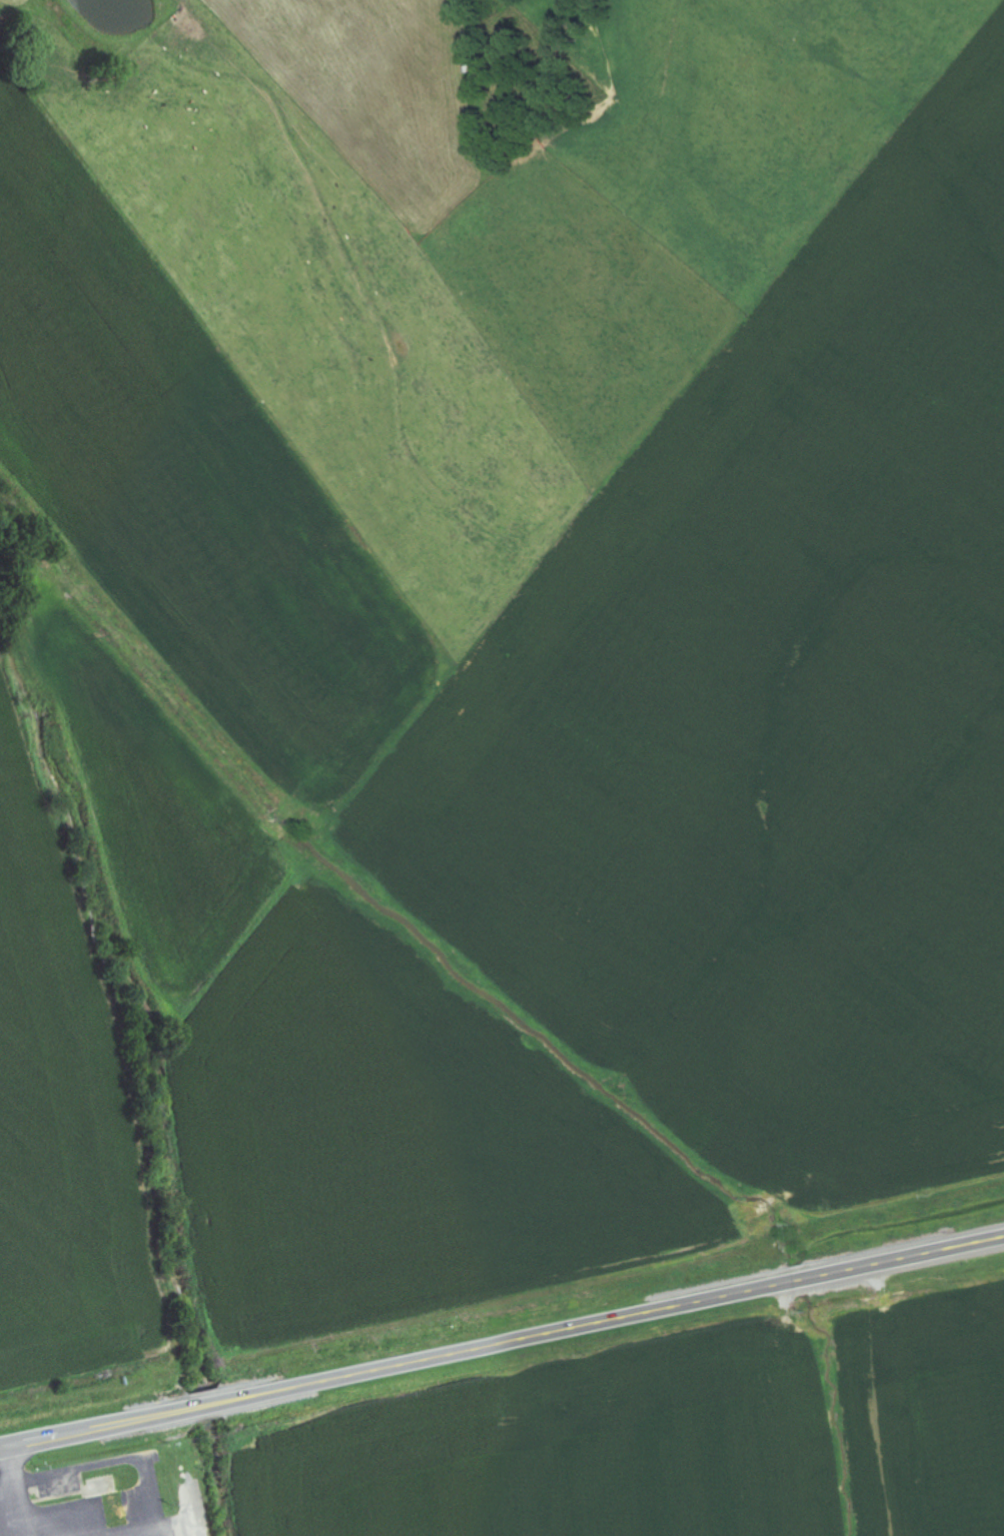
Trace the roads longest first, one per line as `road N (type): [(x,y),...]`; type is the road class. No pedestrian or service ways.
road 1 (trunk): [(0,1448),(1003,1238)]

